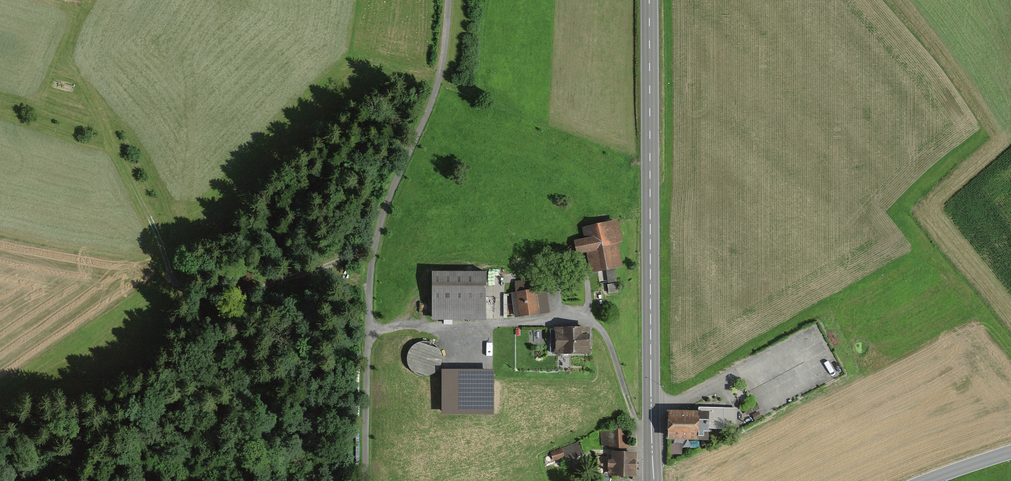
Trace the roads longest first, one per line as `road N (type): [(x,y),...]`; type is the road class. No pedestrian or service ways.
road 1 (track): [(367,480),(370,250),(431,101),(449,0)]
road 2 (secondary): [(648,0),(653,480)]
road 3 (track): [(105,137),(175,282),(197,290),(253,288),(370,250)]
road 4 (track): [(369,328),(597,322),(637,425),(650,428)]

